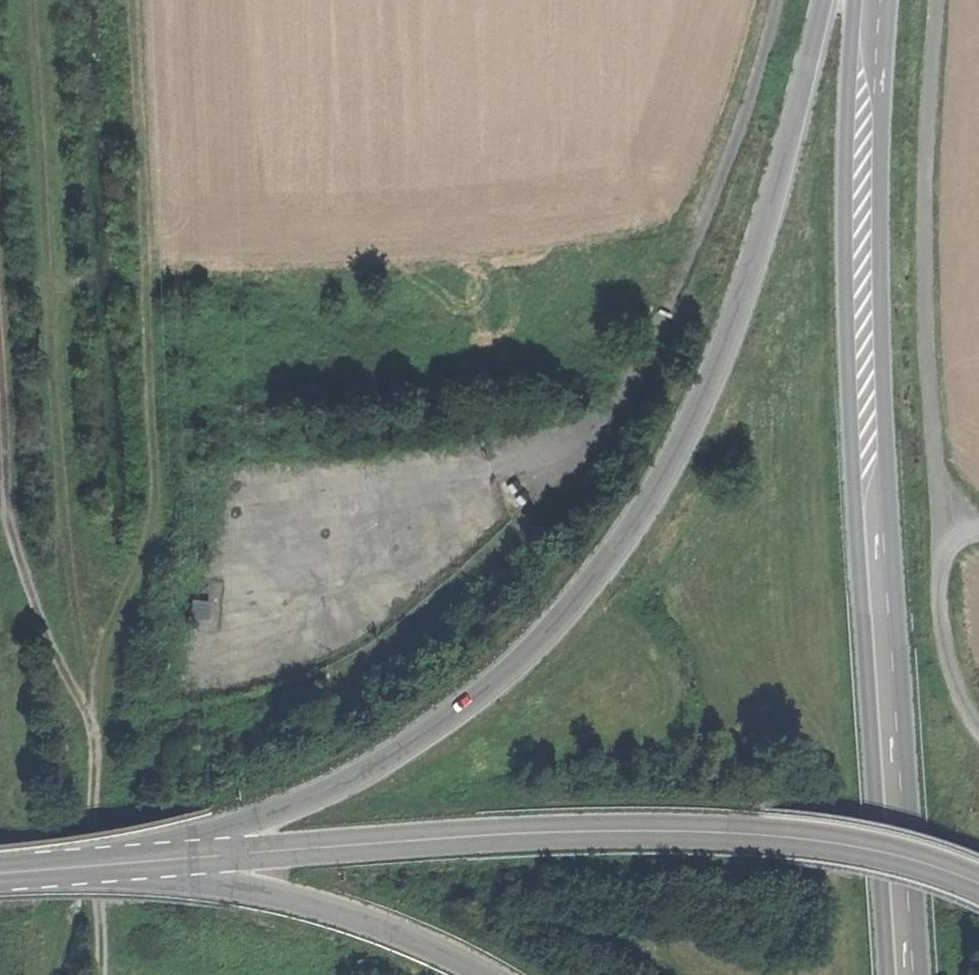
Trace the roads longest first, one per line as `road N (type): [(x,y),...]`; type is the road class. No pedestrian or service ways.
road 1 (secondary): [(830,0),(768,233),(707,398),(660,485),(597,575),(528,652),(451,714),(346,778),(121,860)]
road 2 (secondary): [(906,974),(869,402),(865,231),(875,0)]
road 3 (primary): [(121,860),(403,841),(756,835),(888,855),(978,888)]
road 4 (track): [(780,0),(763,77),(720,201),(622,402),(553,507),(458,597),(357,668),(314,688)]
road 5 (track): [(87,718),(83,599),(54,376),(43,0)]
road 6 (track): [(129,0),(159,511),(136,593),(86,701)]
road 7 (track): [(978,524),(956,513),(938,468),(930,406),(926,155),(935,0)]
road 8 (track): [(0,326),(23,751),(36,838)]
road 9 (track): [(98,974),(87,718),(0,486)]
road 10 (primary): [(121,860),(288,899),(473,974)]
road 11 (unclassified): [(956,513),(941,559),(944,642),(978,724)]
road 12 (primary): [(0,871),(121,860)]

